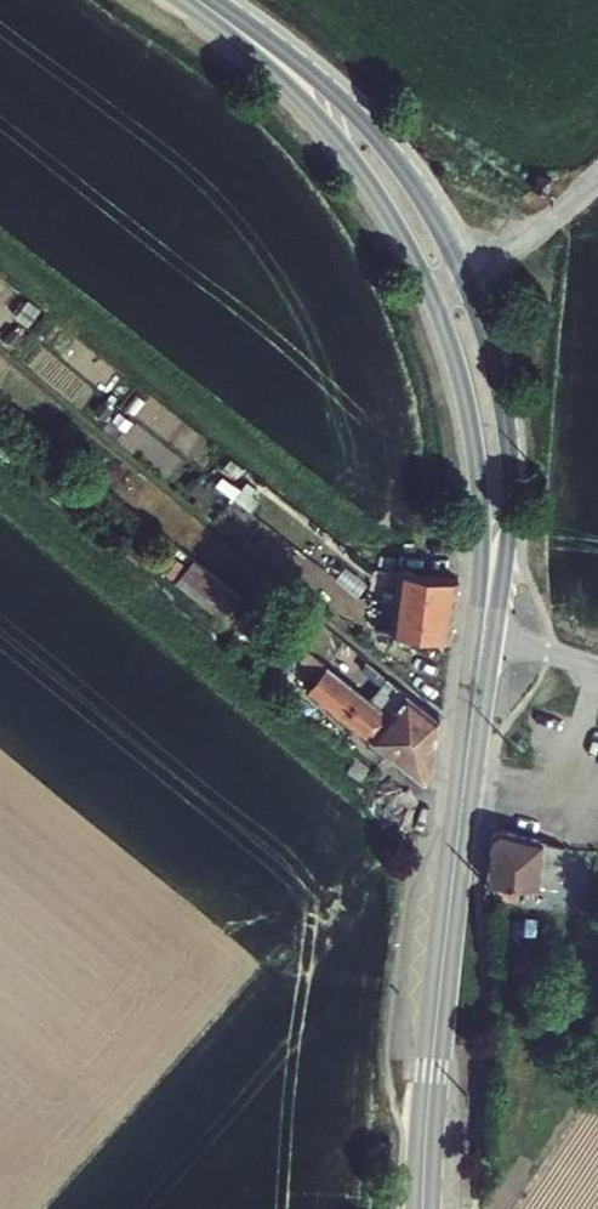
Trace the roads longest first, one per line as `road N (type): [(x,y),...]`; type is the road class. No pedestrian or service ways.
road 1 (secondary): [(423,1208),(442,962),(483,635)]
road 2 (secondary): [(443,276),(388,179),(347,126),(270,53),(197,0)]
road 3 (secondary): [(483,635),(495,522),(492,445),(477,371),(443,276)]
road 4 (unclassified): [(443,276),(518,243),(597,179)]

